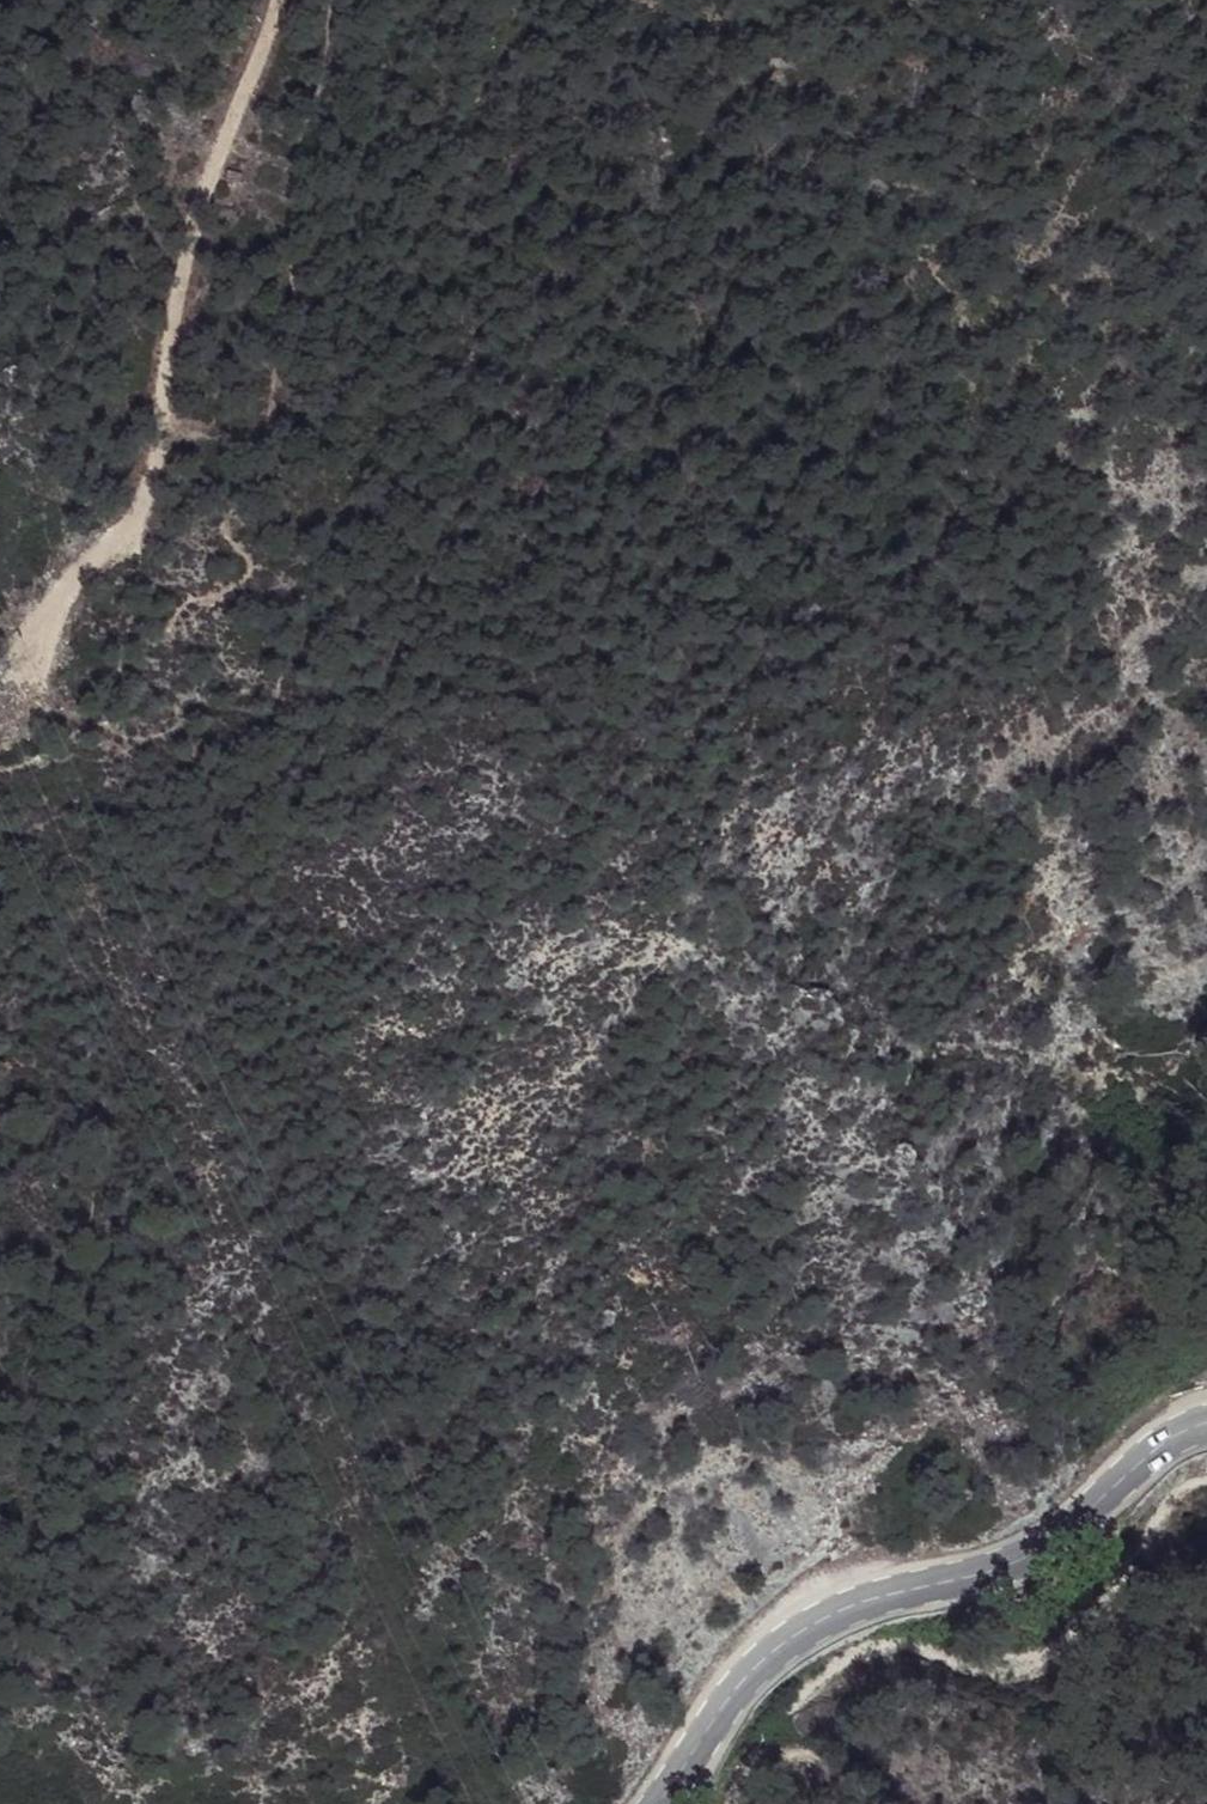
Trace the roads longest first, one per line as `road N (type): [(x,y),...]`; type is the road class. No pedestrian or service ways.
road 1 (secondary): [(1206,1422),(1174,1429),(1064,1532),(996,1570),(822,1616),(766,1653),(720,1697),(640,1803)]
road 2 (track): [(283,0),(194,267)]

